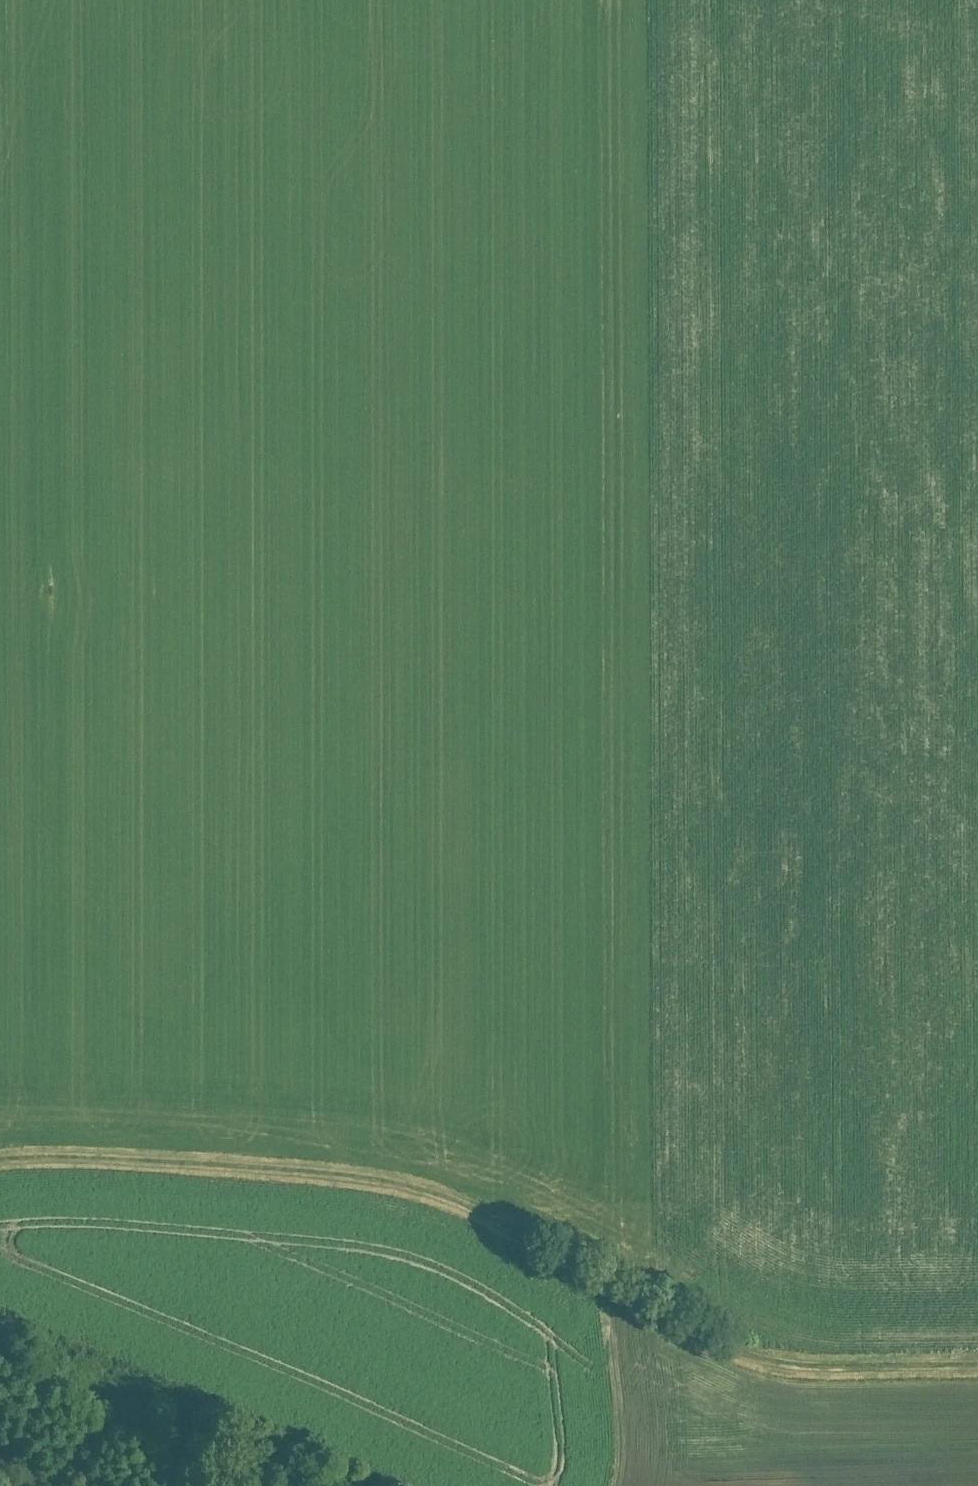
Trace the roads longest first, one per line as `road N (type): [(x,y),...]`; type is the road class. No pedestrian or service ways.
road 1 (track): [(977,1364),(811,1368),(666,1318),(511,1225),(376,1181),(0,1153)]

